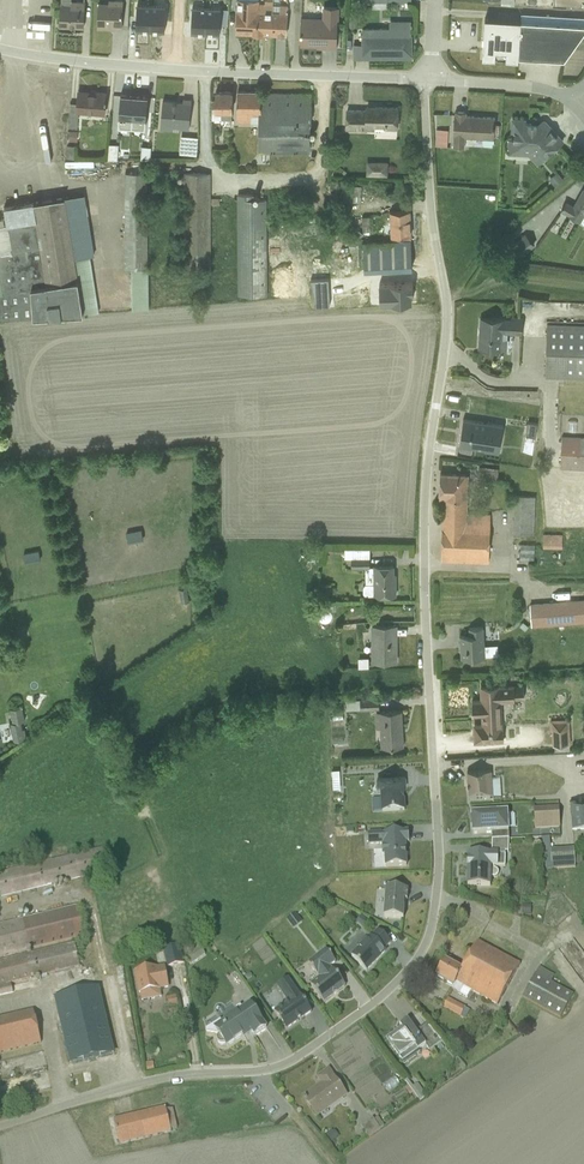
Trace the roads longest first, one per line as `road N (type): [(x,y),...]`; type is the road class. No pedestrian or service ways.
road 1 (unclassified): [(0,1125),(176,1076),(279,1065),(371,1004),(424,946),(439,864),(425,498),(447,323),(431,211),(428,79)]
road 2 (unclassified): [(0,49),(187,70),(428,79)]
road 3 (unclassified): [(428,79),(532,87),(571,102)]
road 4 (track): [(334,1163),(261,1070)]

